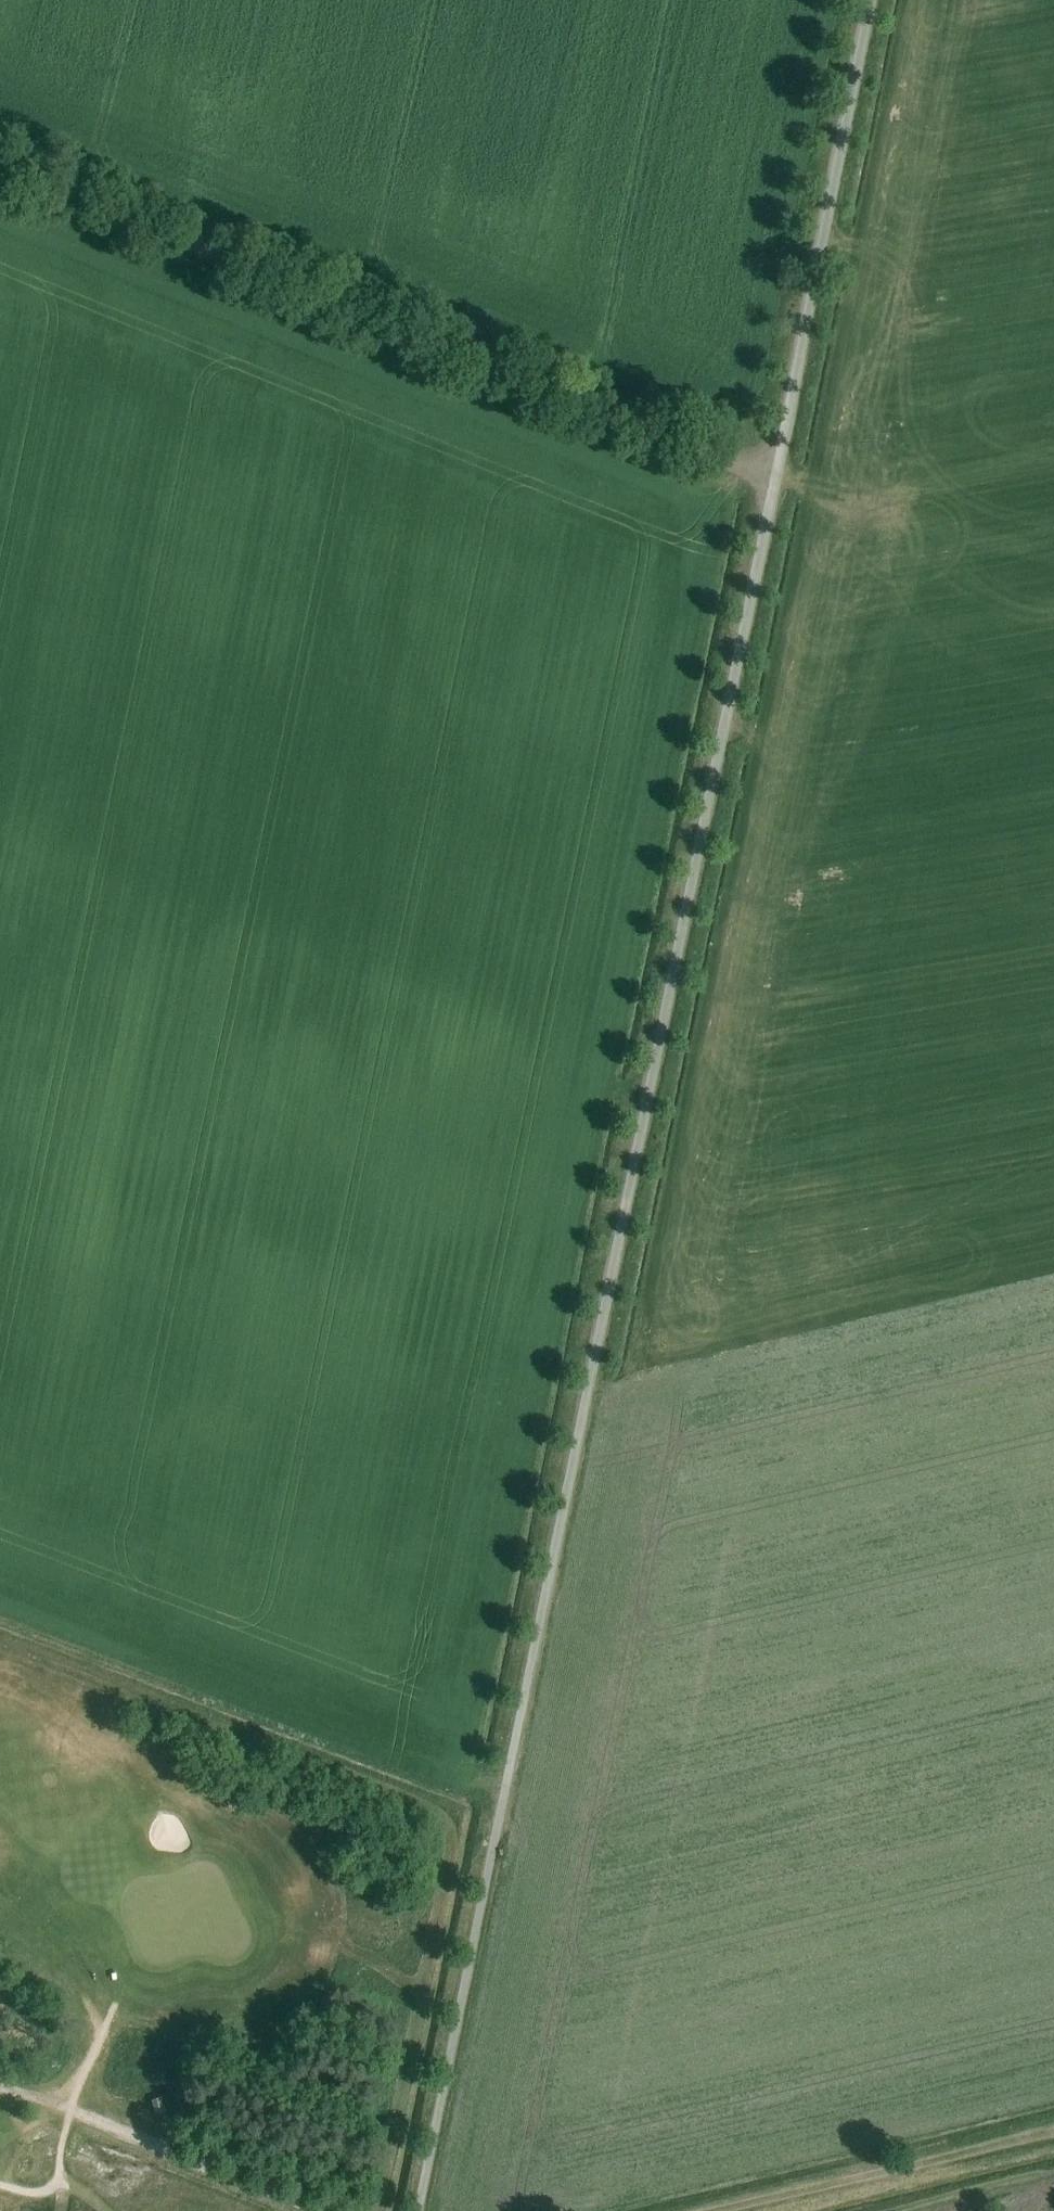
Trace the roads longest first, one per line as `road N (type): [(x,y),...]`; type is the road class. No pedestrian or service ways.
road 1 (track): [(0,165),(772,478)]
road 2 (track): [(711,2210),(1053,2128)]
road 3 (track): [(0,2088),(311,2210)]

